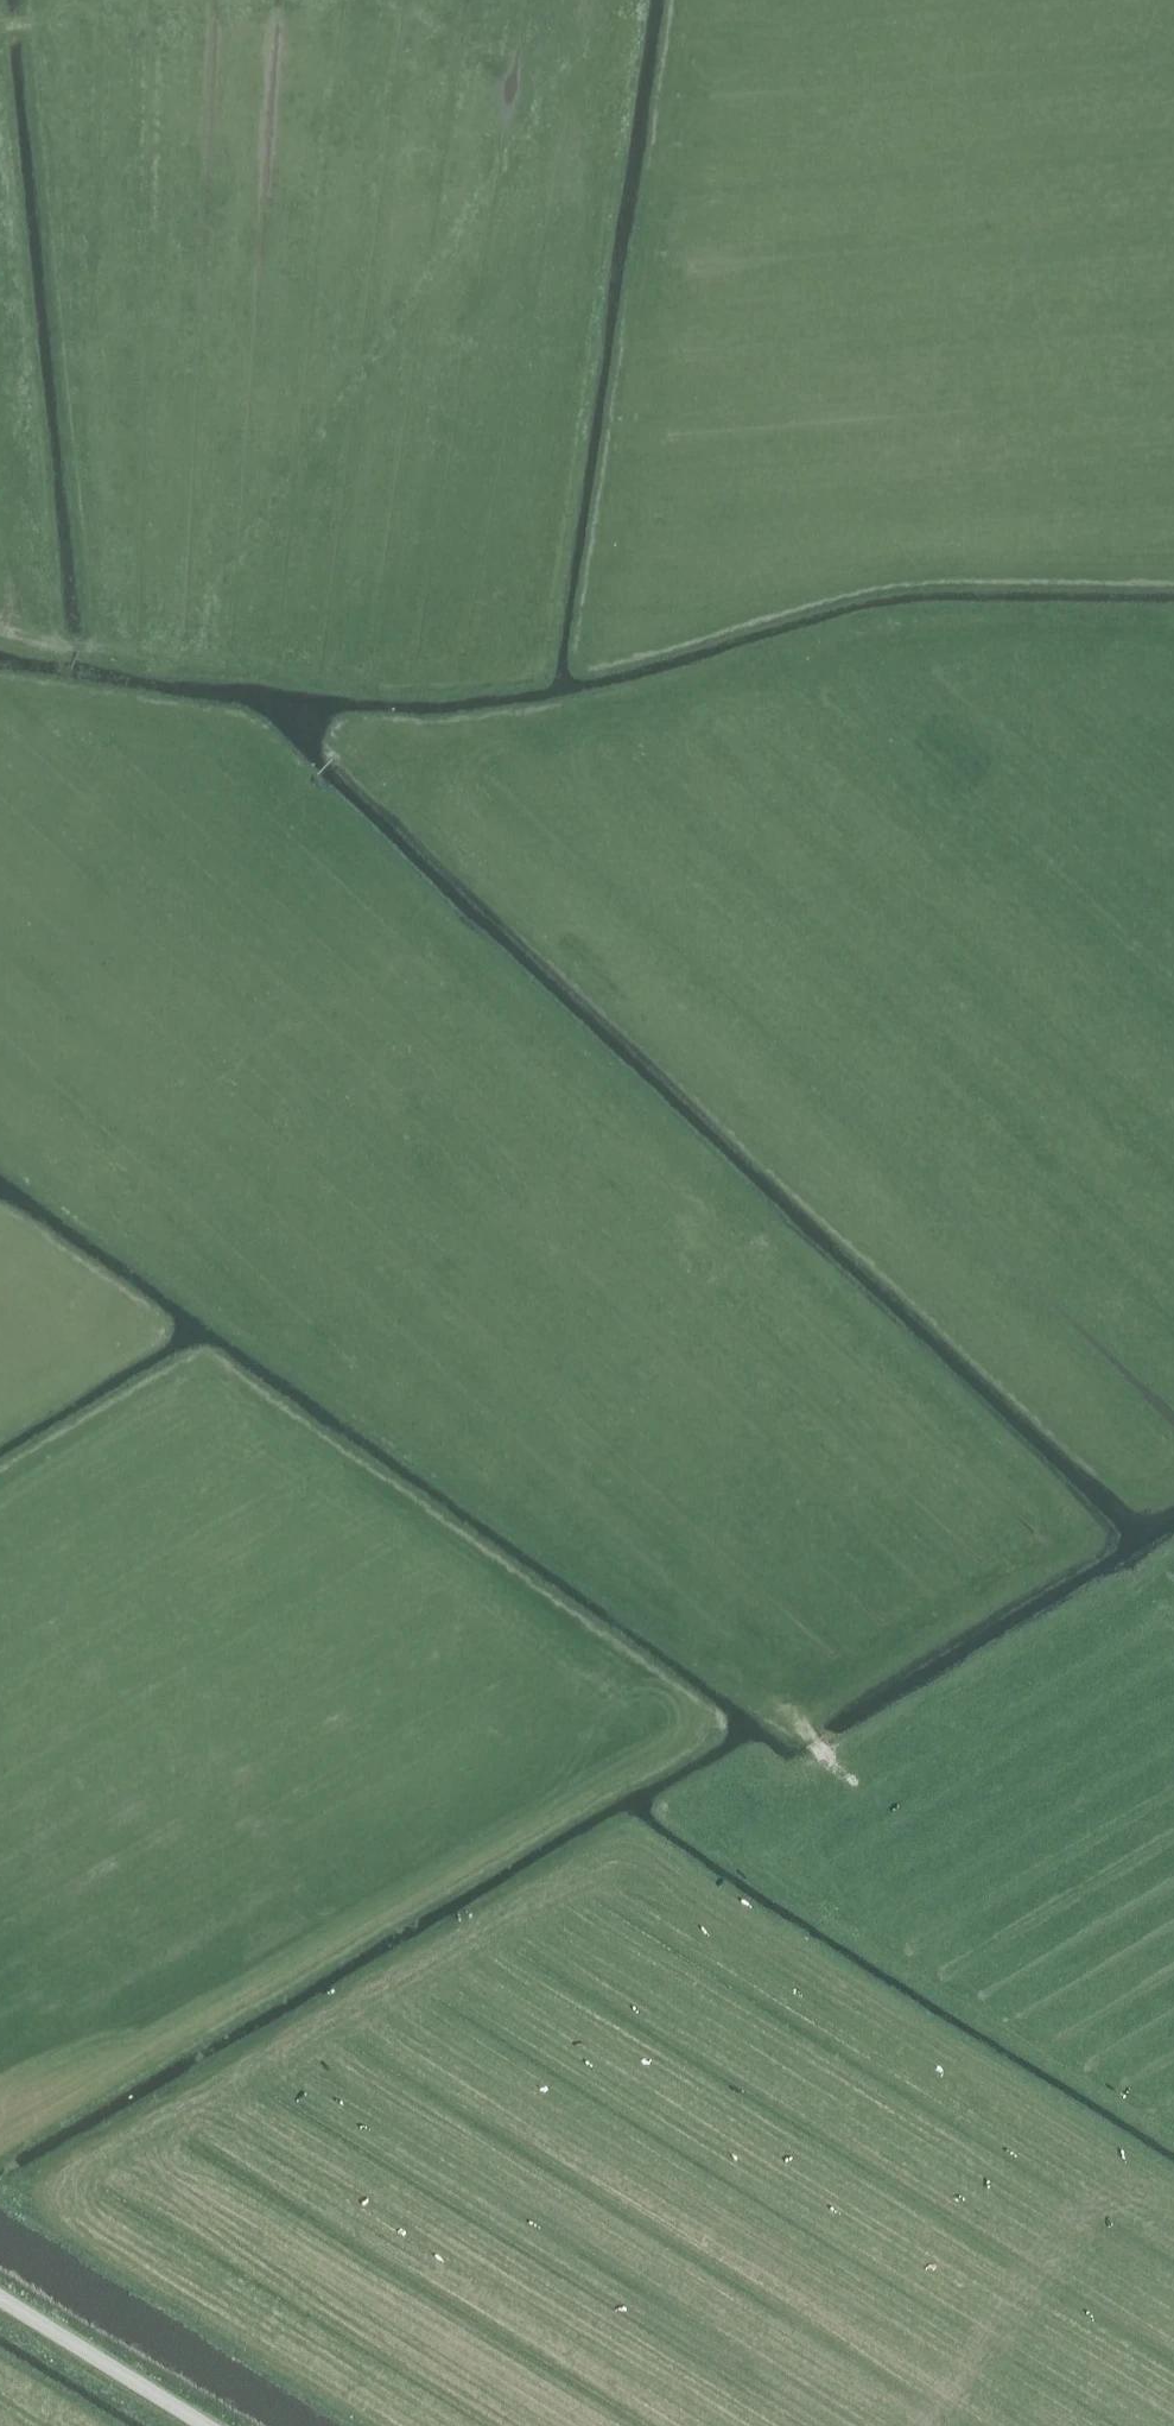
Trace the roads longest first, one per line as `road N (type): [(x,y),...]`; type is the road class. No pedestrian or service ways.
road 1 (unclassified): [(207,2425),(0,2299)]

